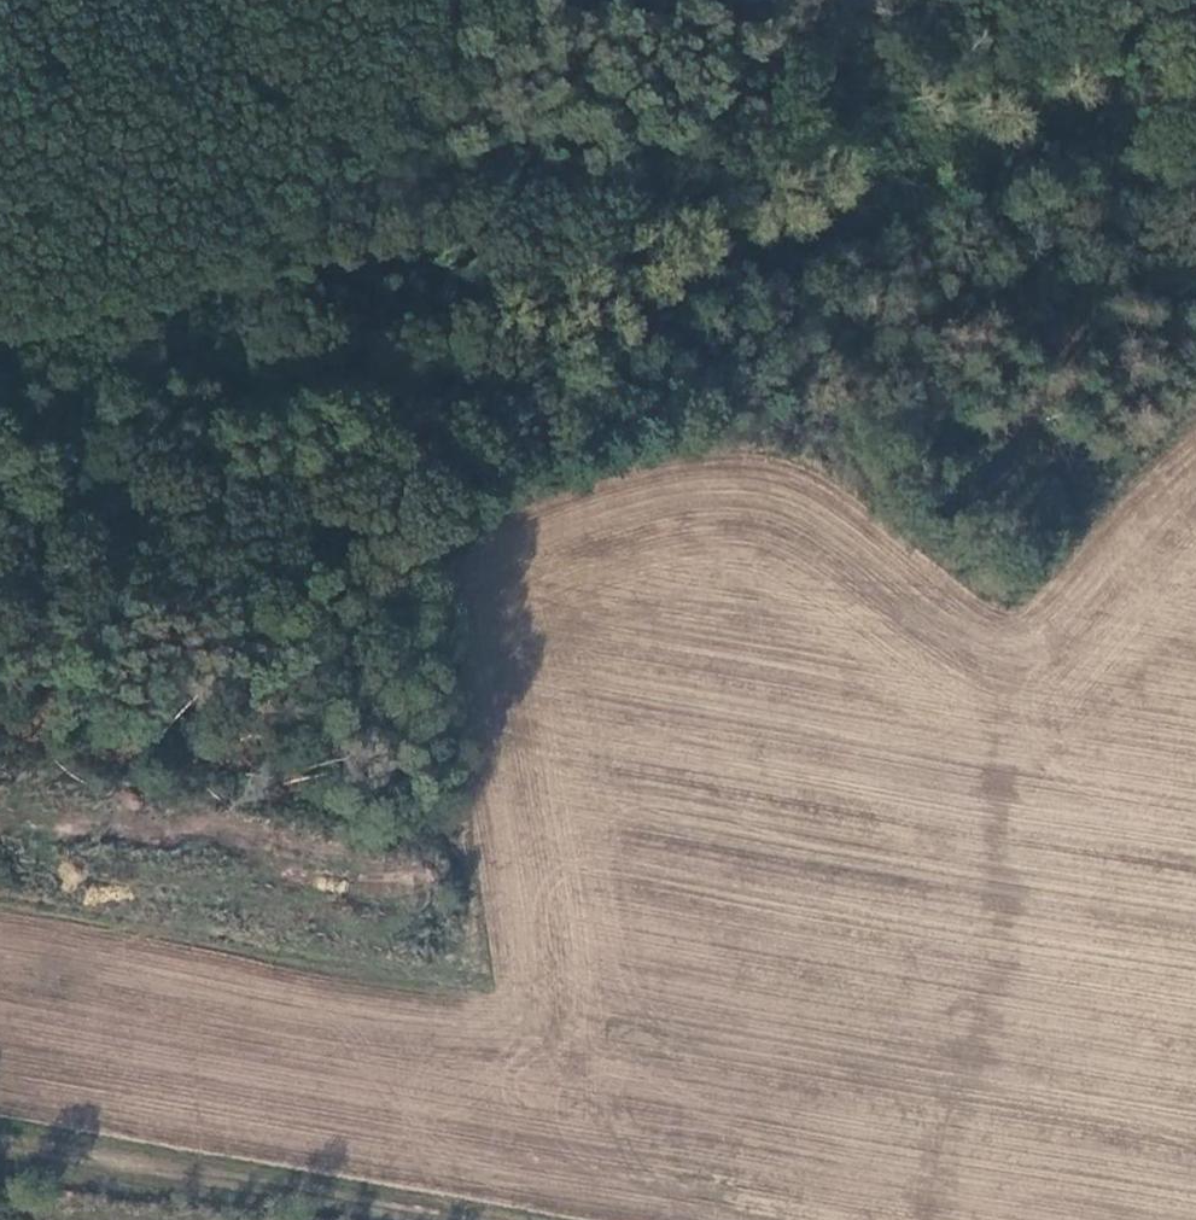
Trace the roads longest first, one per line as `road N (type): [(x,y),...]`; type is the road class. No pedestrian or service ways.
road 1 (track): [(455,1219),(0,1106)]

